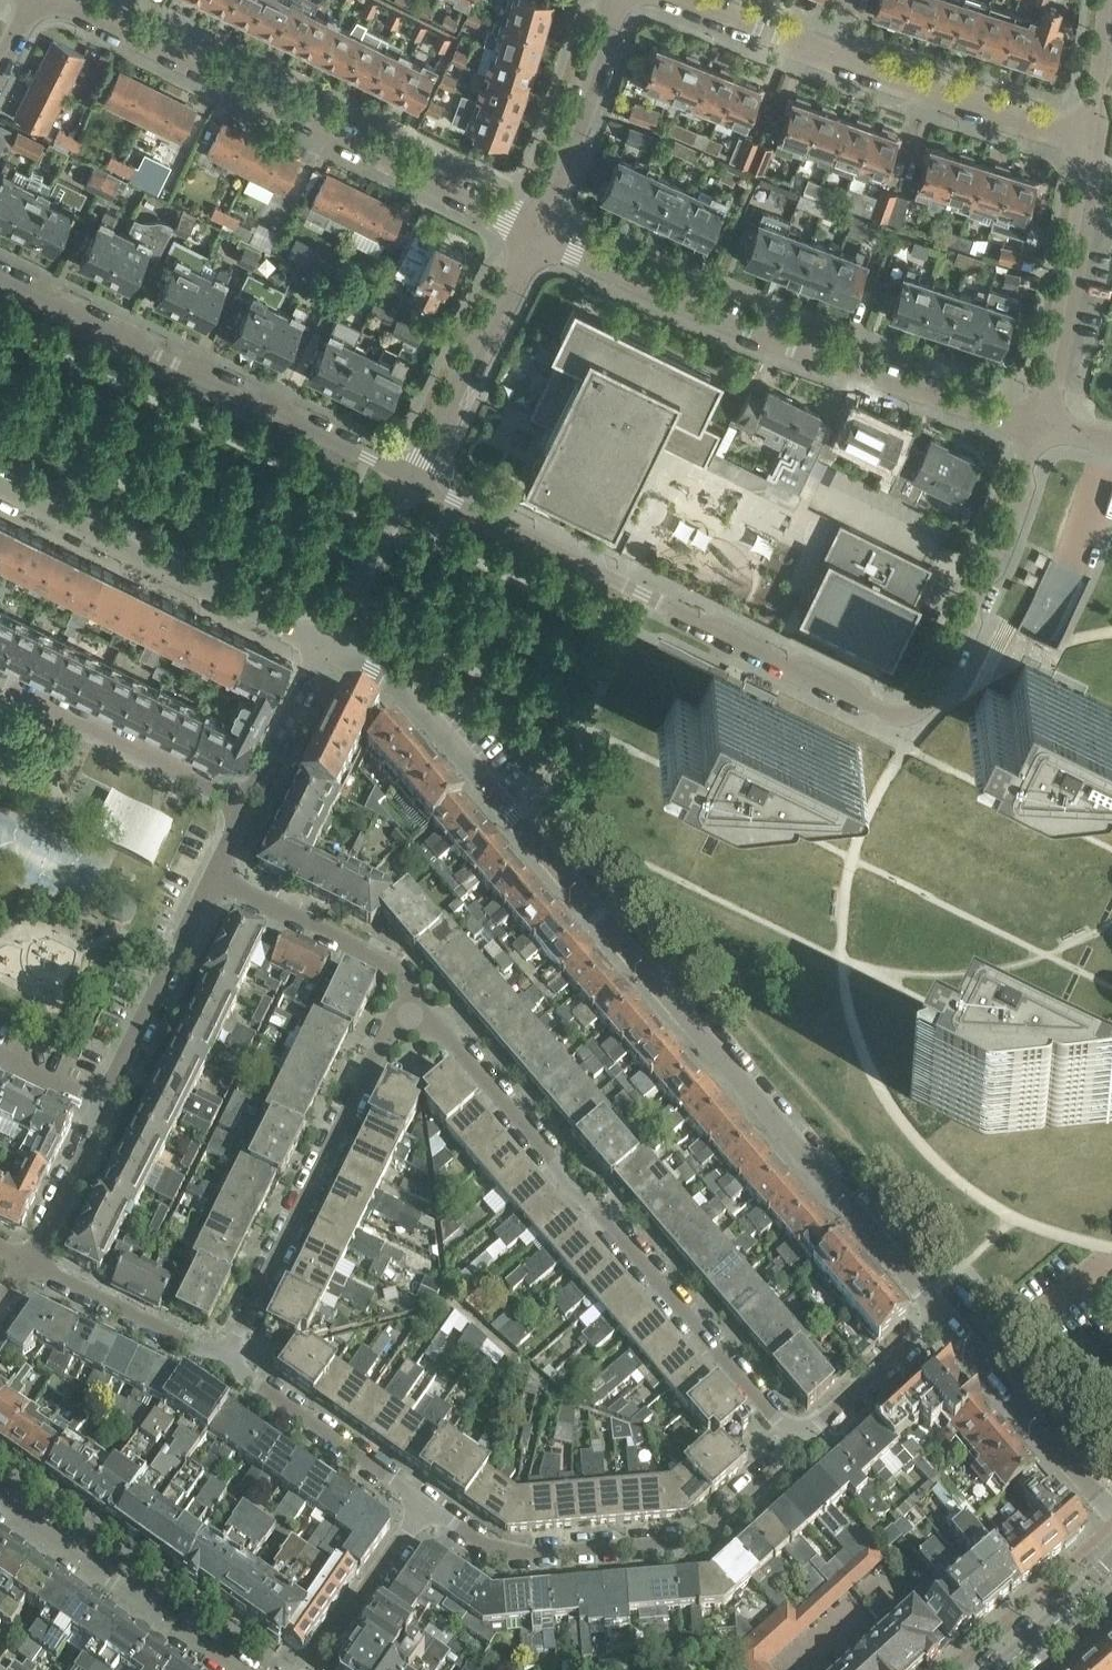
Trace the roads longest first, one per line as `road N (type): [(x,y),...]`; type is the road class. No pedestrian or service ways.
road 1 (unclassified): [(942,1313),(408,694),(325,642)]
road 2 (residential): [(411,480),(901,717),(935,695),(1042,432)]
road 3 (residential): [(424,1005),(804,1444)]
road 4 (residential): [(1042,432),(773,337),(536,229)]
road 5 (residential): [(536,229),(59,0)]
road 6 (residential): [(0,276),(411,480)]
road 7 (residential): [(426,1504),(502,1553),(695,1538),(804,1444)]
road 8 (residential): [(224,1360),(383,1035),(424,1005)]
road 9 (unclassified): [(325,642),(0,484)]
road 10 (residential): [(240,1669),(0,1499)]
road 11 (residential): [(1042,432),(1096,143)]
road 12 (residential): [(1096,143),(824,52)]
road 13 (residential): [(411,480),(536,229)]
road 14 (residential): [(247,799),(0,682)]
road 15 (unclassified): [(1111,1509),(942,1313)]
road 16 (residential): [(103,1109),(212,876)]
road 17 (residential): [(212,876),(389,964),(424,1005)]
road 18 (residential): [(224,1360),(426,1504)]
road 19 (residential): [(536,229),(613,0)]
road 20 (residential): [(32,1262),(224,1360)]
road 21 (residential): [(312,1669),(426,1504)]
road 22 (residential): [(804,1444),(942,1313)]
road 23 (residential): [(325,642),(411,480)]
road 24 (residential): [(325,642),(247,799)]
road 25 (residential): [(32,1262),(103,1109)]
road 26 (residential): [(824,52),(683,0)]
road 27 (residential): [(1001,1669),(1111,1577)]
road 28 (residential): [(1096,143),(1111,10)]

